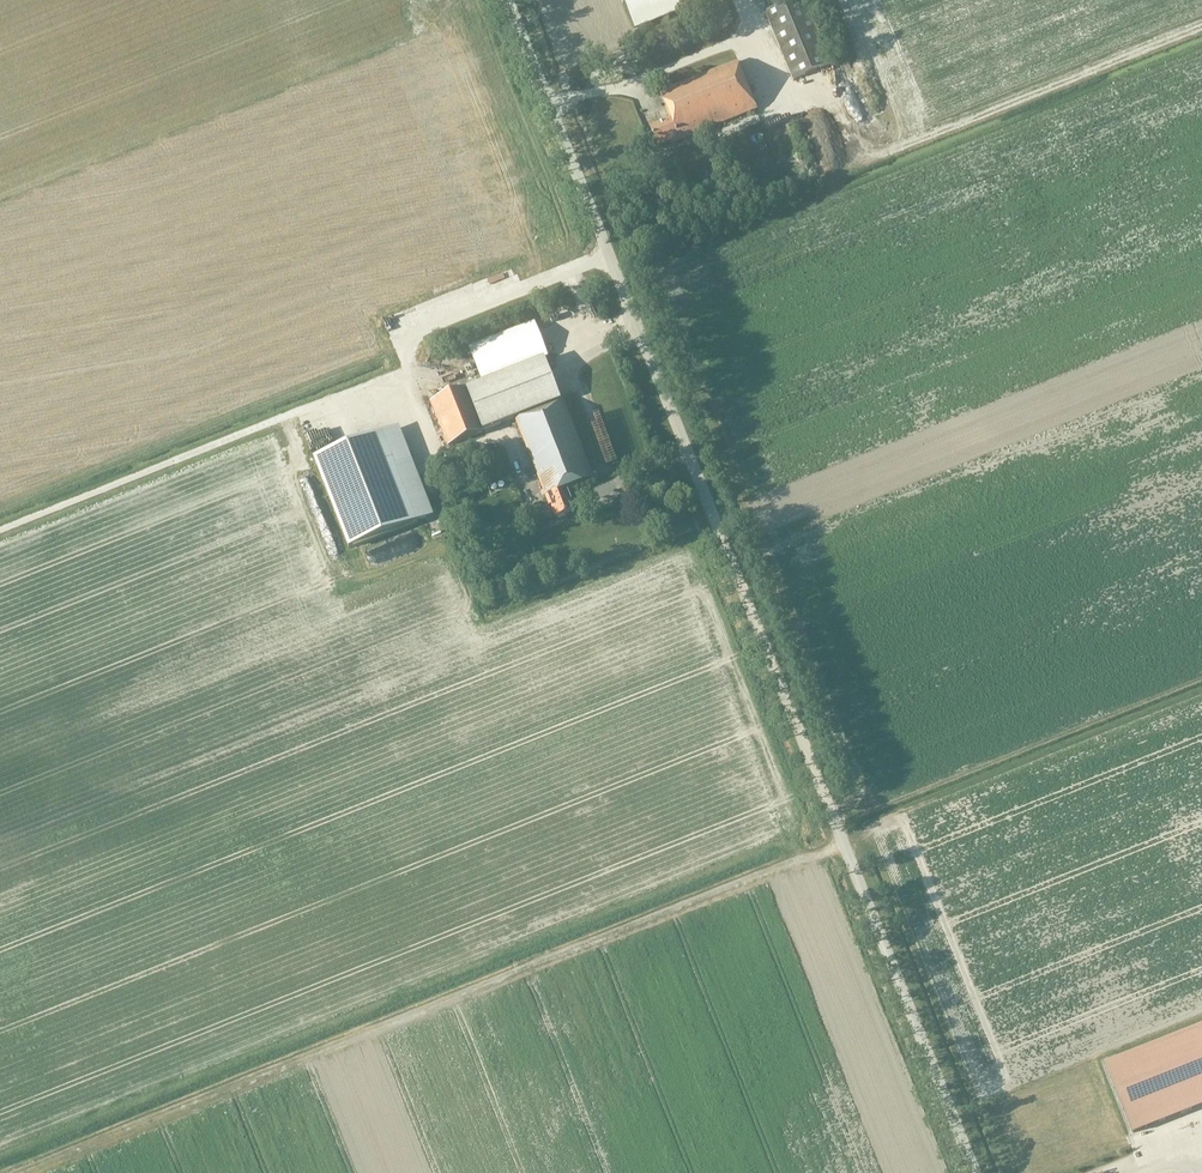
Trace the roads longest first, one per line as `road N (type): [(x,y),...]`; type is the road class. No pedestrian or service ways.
road 1 (unclassified): [(975,1172),(507,0)]
road 2 (track): [(609,255),(399,335),(411,368),(0,528)]

